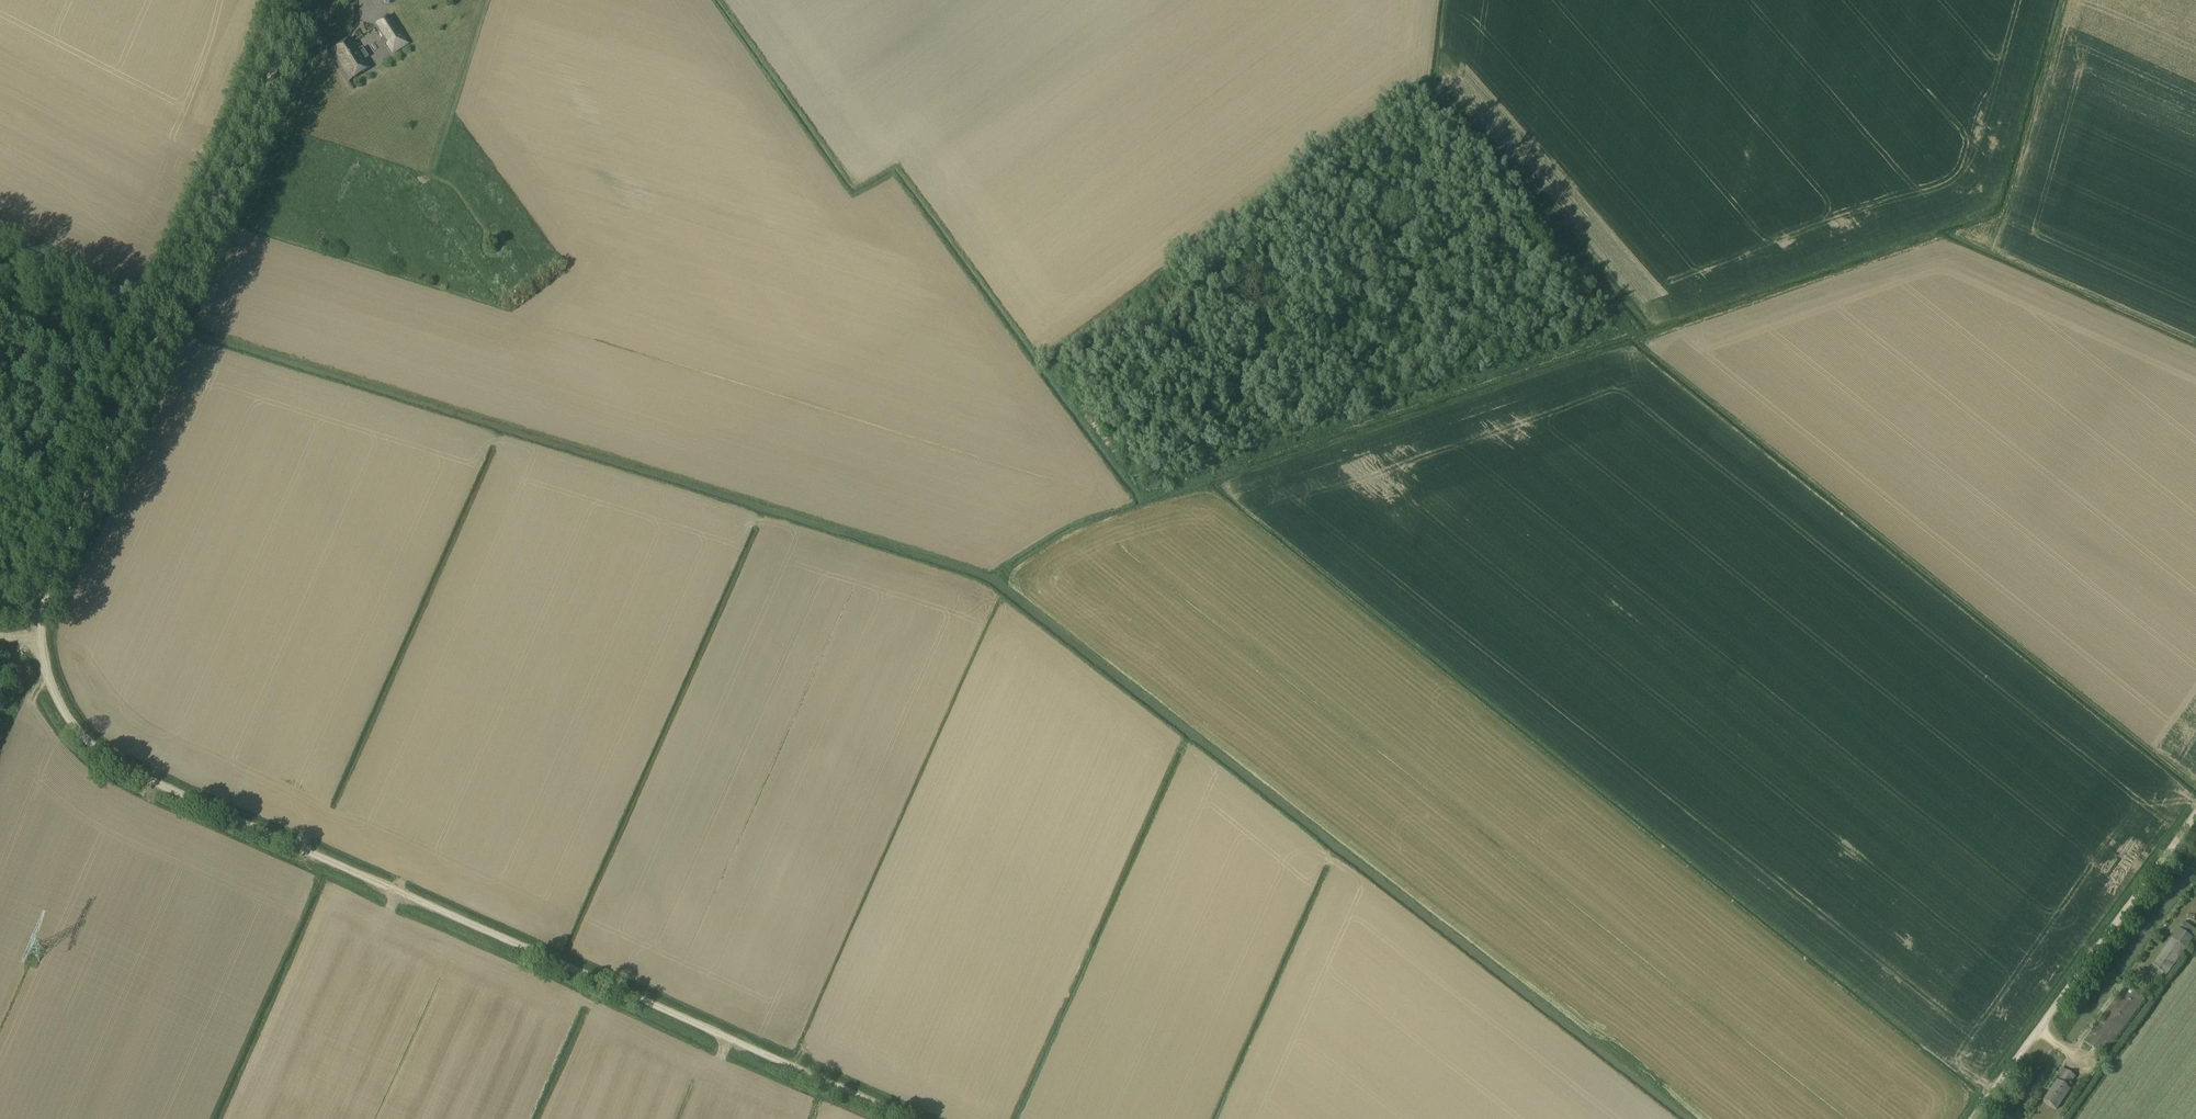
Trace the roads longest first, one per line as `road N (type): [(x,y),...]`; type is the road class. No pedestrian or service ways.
road 1 (unclassified): [(907,1118),(129,771),(90,744),(60,705),(40,630),(49,587),(274,78),(294,0)]
road 2 (unclassified): [(2195,816),(1976,1118)]

